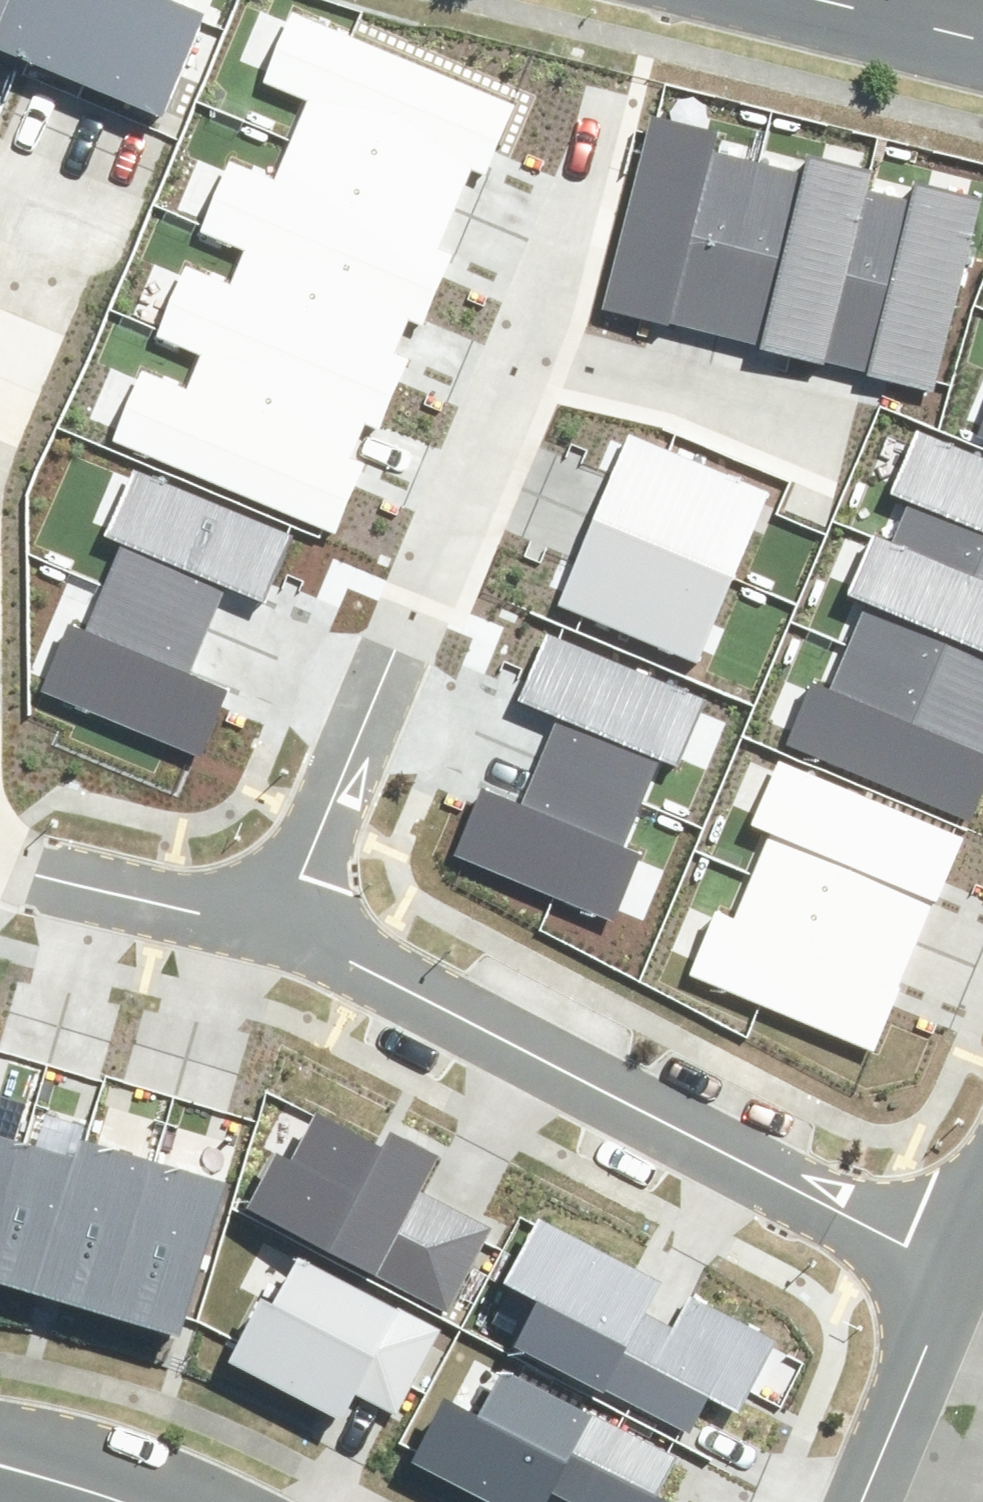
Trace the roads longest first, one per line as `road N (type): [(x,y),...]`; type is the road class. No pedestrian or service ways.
road 1 (residential): [(946,1274),(760,1166),(266,932)]
road 2 (residential): [(501,334),(829,421)]
road 3 (residential): [(266,932),(389,623)]
road 4 (residential): [(389,623),(501,334)]
road 5 (residential): [(501,334),(607,101)]
road 6 (residential): [(847,1501),(946,1274)]
road 7 (residential): [(266,932),(65,889)]
road 8 (residential): [(0,339),(21,222),(0,185)]
road 9 (tertiary): [(132,1501),(0,1459)]

